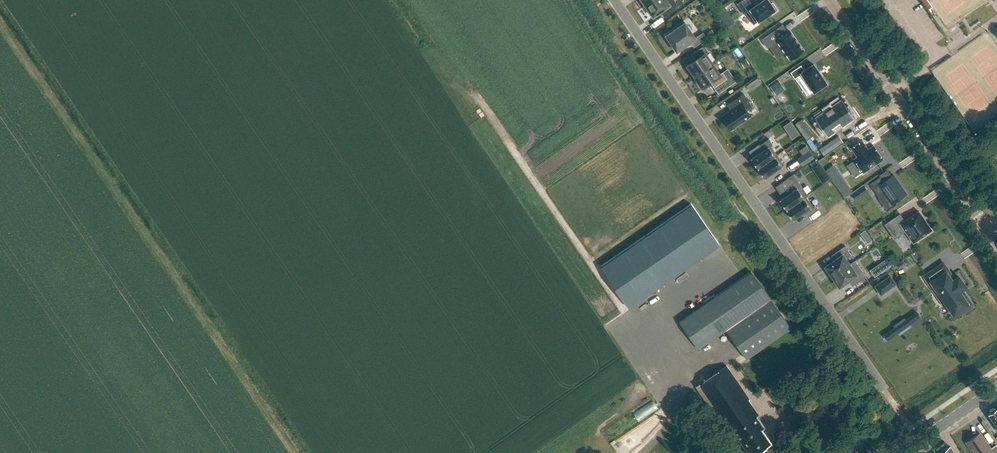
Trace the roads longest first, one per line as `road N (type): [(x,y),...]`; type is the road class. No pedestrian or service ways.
road 1 (residential): [(614,0),(885,391)]
road 2 (unclassified): [(996,243),(830,0)]

